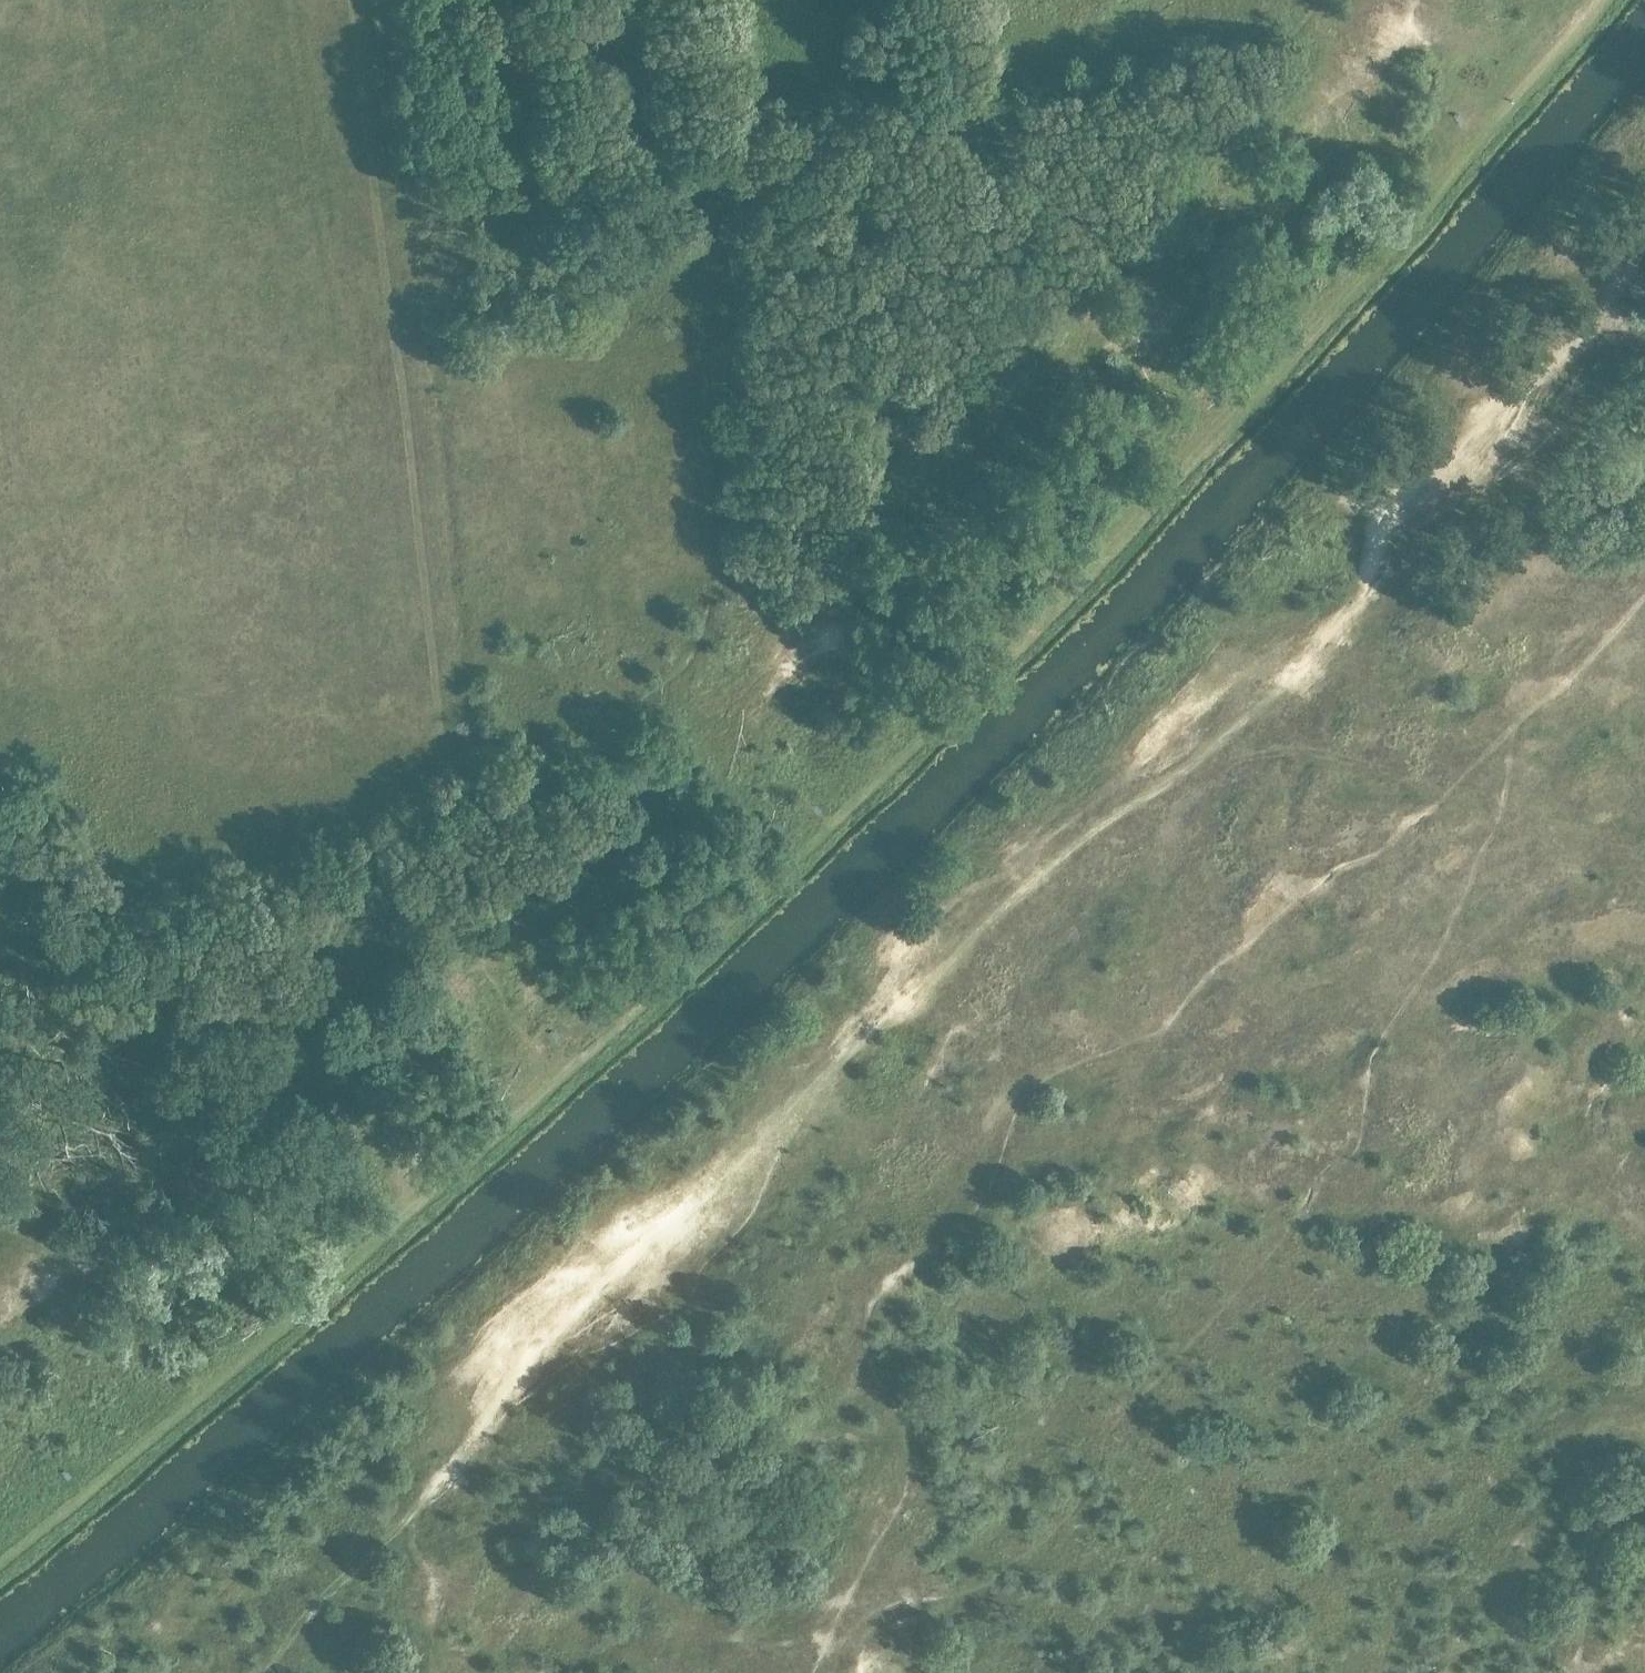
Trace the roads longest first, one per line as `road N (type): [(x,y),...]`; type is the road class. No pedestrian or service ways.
road 1 (track): [(0,1561),(226,1377),(651,1000),(959,709),(1357,293),(1602,0)]

